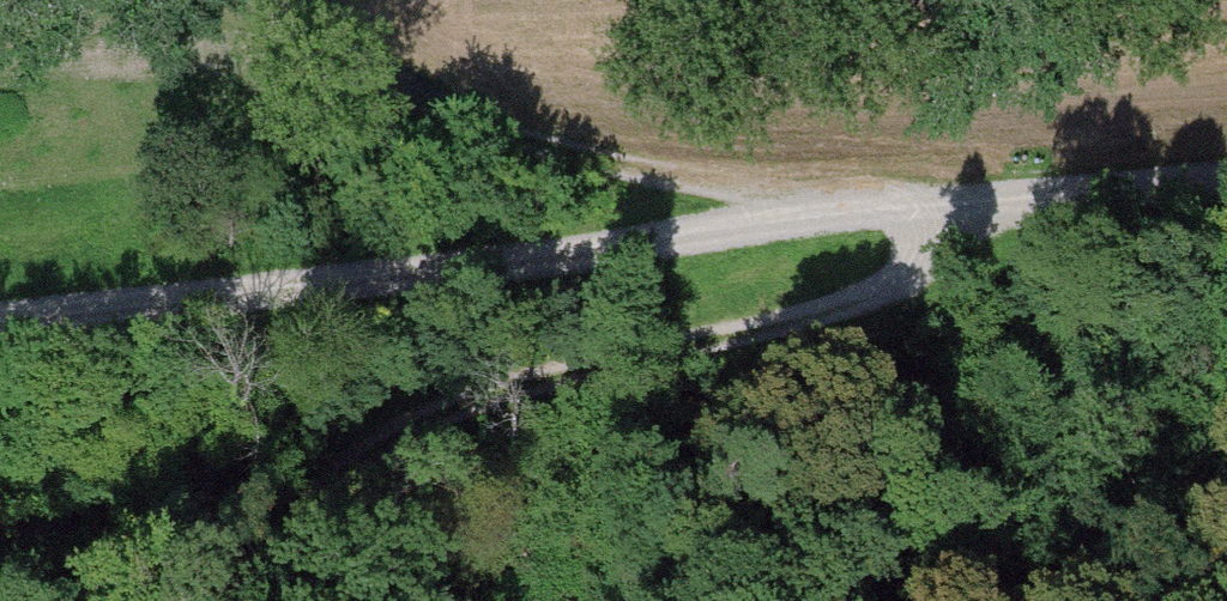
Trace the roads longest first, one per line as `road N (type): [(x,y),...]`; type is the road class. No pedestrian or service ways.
road 1 (track): [(0,329),(602,250),(846,205),(1226,181)]
road 2 (track): [(1003,200),(929,257),(836,305),(567,373),(415,422),(312,496),(237,600)]
road 3 (track): [(259,0),(374,91),(475,129),(846,205)]

